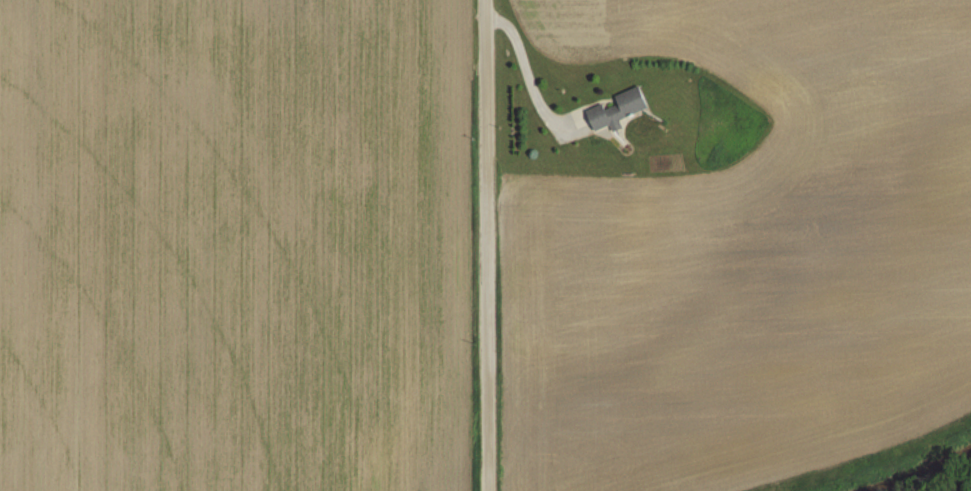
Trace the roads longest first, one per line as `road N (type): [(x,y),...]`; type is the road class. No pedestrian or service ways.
road 1 (residential): [(487,490),(484,0)]

